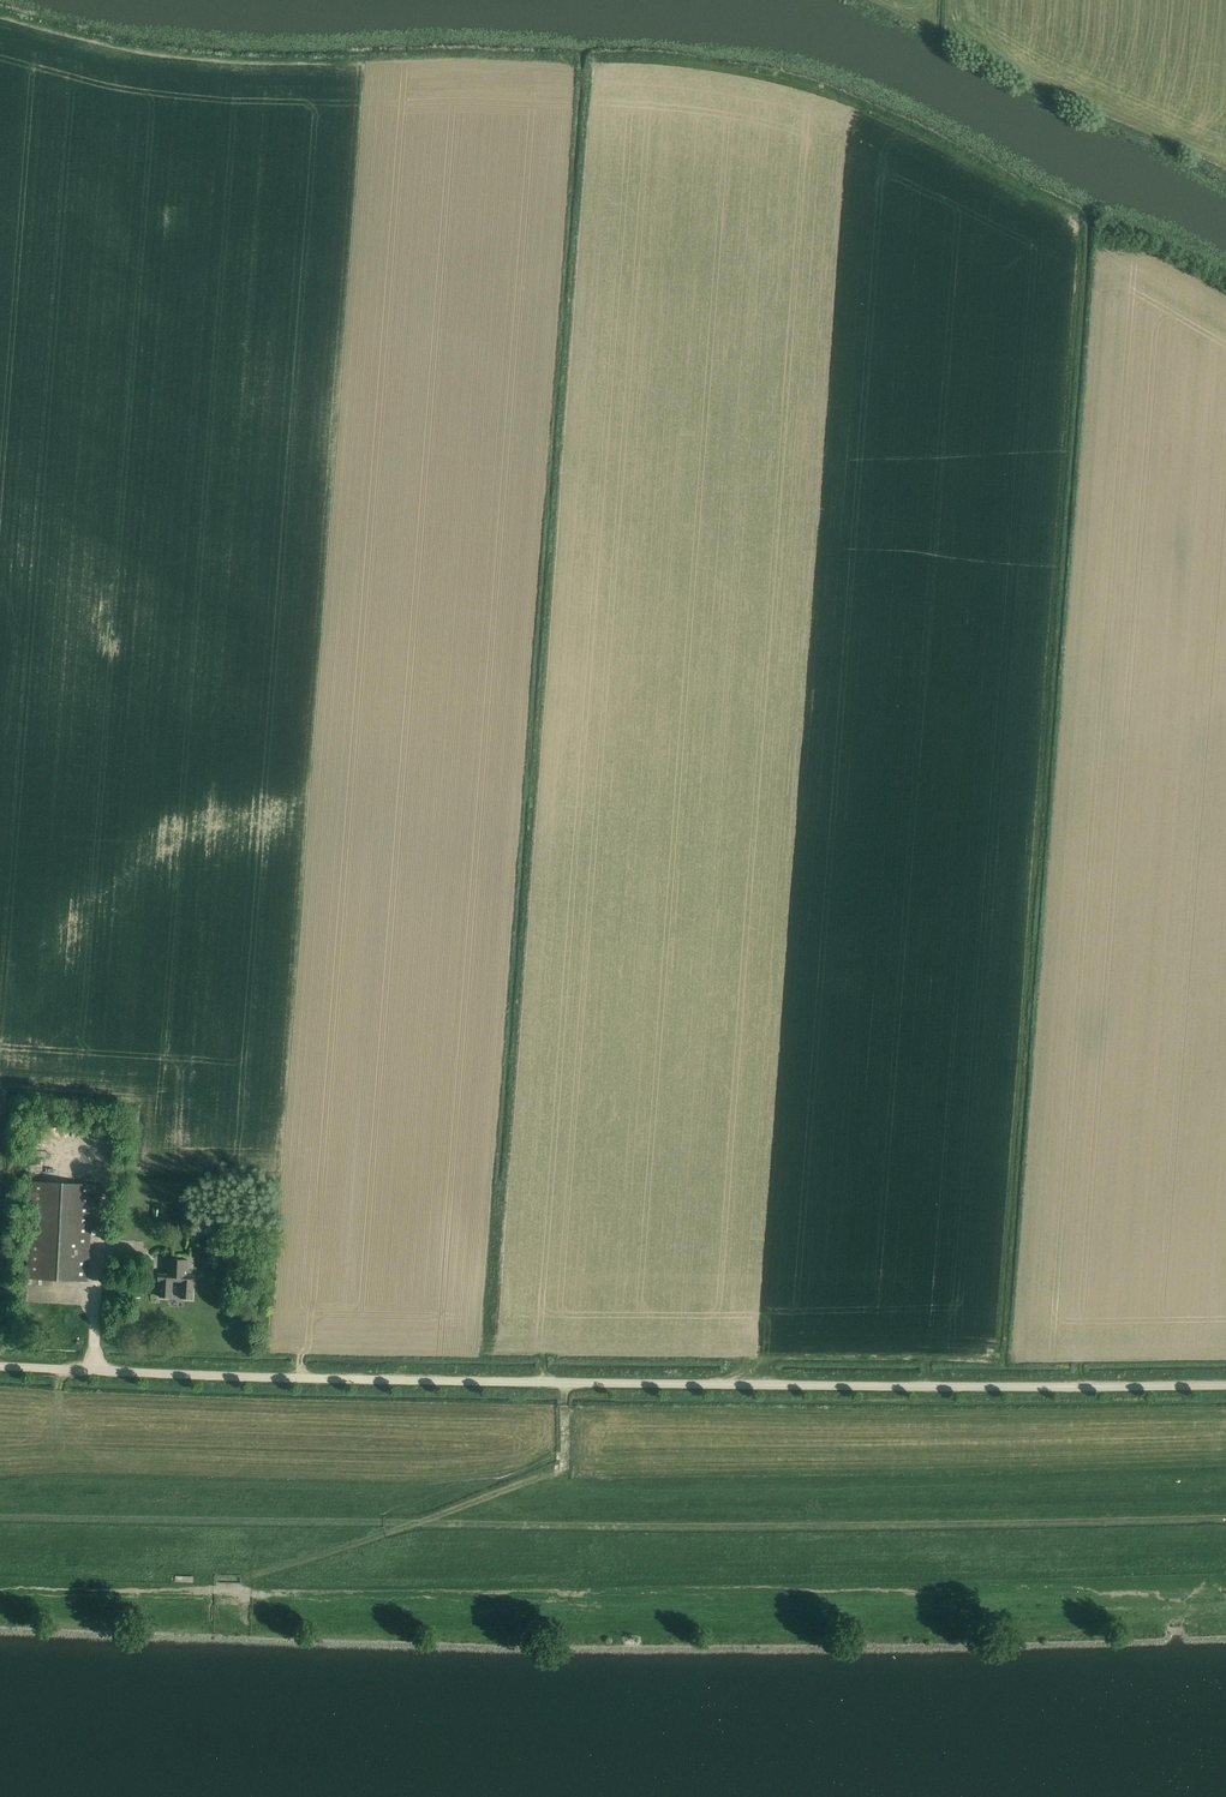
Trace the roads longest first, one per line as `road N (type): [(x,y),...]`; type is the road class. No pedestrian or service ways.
road 1 (unclassified): [(1225,1384),(329,1379),(0,1366)]

